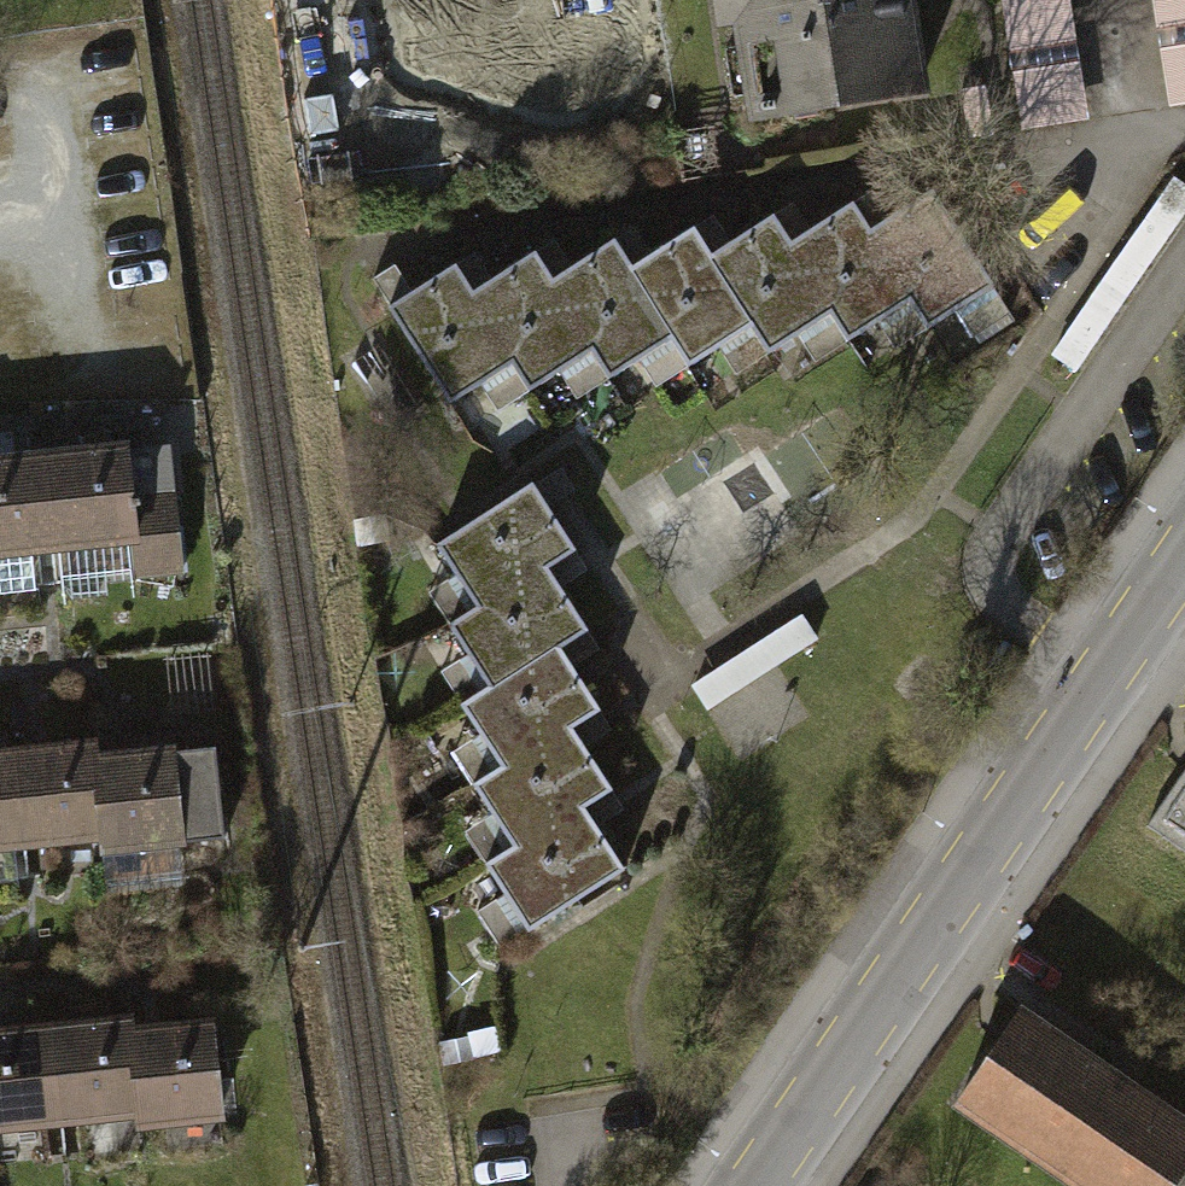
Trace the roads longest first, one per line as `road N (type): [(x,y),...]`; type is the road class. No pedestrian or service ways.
road 1 (residential): [(757,1185),(1184,560)]

